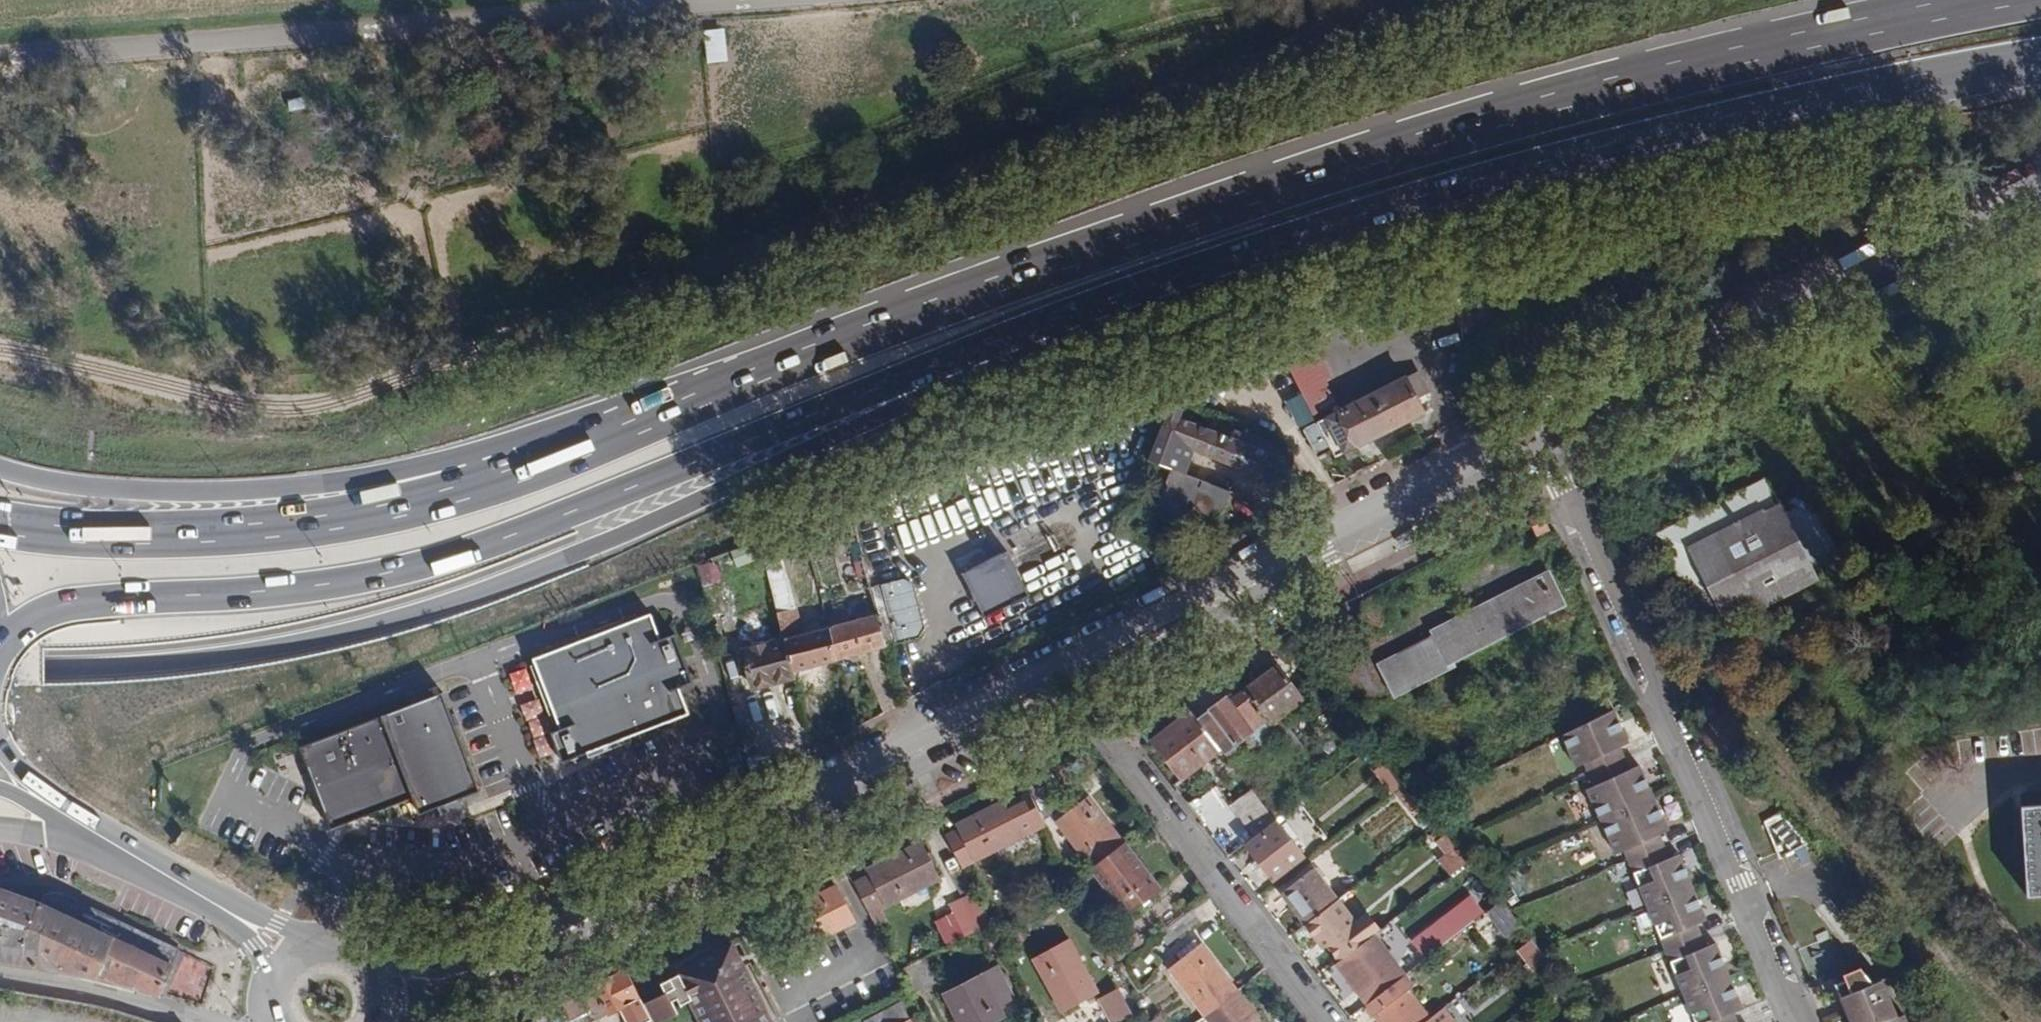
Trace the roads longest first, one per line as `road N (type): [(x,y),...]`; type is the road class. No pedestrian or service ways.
road 1 (primary): [(1942,0),(1482,115),(1165,216),(479,488)]
road 2 (primary): [(0,670),(190,665),(304,646),(495,588),(941,395),(1047,330)]
road 3 (primary): [(0,637),(73,600),(316,589),(467,555),(1047,330)]
road 4 (primary): [(1047,330),(1194,274),(1599,156),(1831,99),(2040,62)]
road 5 (unclassified): [(780,0),(0,60)]
road 6 (tertiary): [(379,985),(517,952),(1057,682)]
road 7 (residential): [(1539,431),(1798,1021)]
road 8 (tertiary): [(1539,431),(2040,184)]
road 9 (tertiary): [(1057,682),(1539,431)]
road 10 (primary): [(479,488),(444,461),(346,483),(211,494),(95,489),(0,466)]
road 11 (primary): [(479,488),(291,527),(87,534),(0,525)]
road 12 (residential): [(1320,1021),(1057,682)]
road 13 (unclassified): [(0,978),(254,1021)]
road 14 (tertiary): [(292,964),(221,908),(99,835)]

